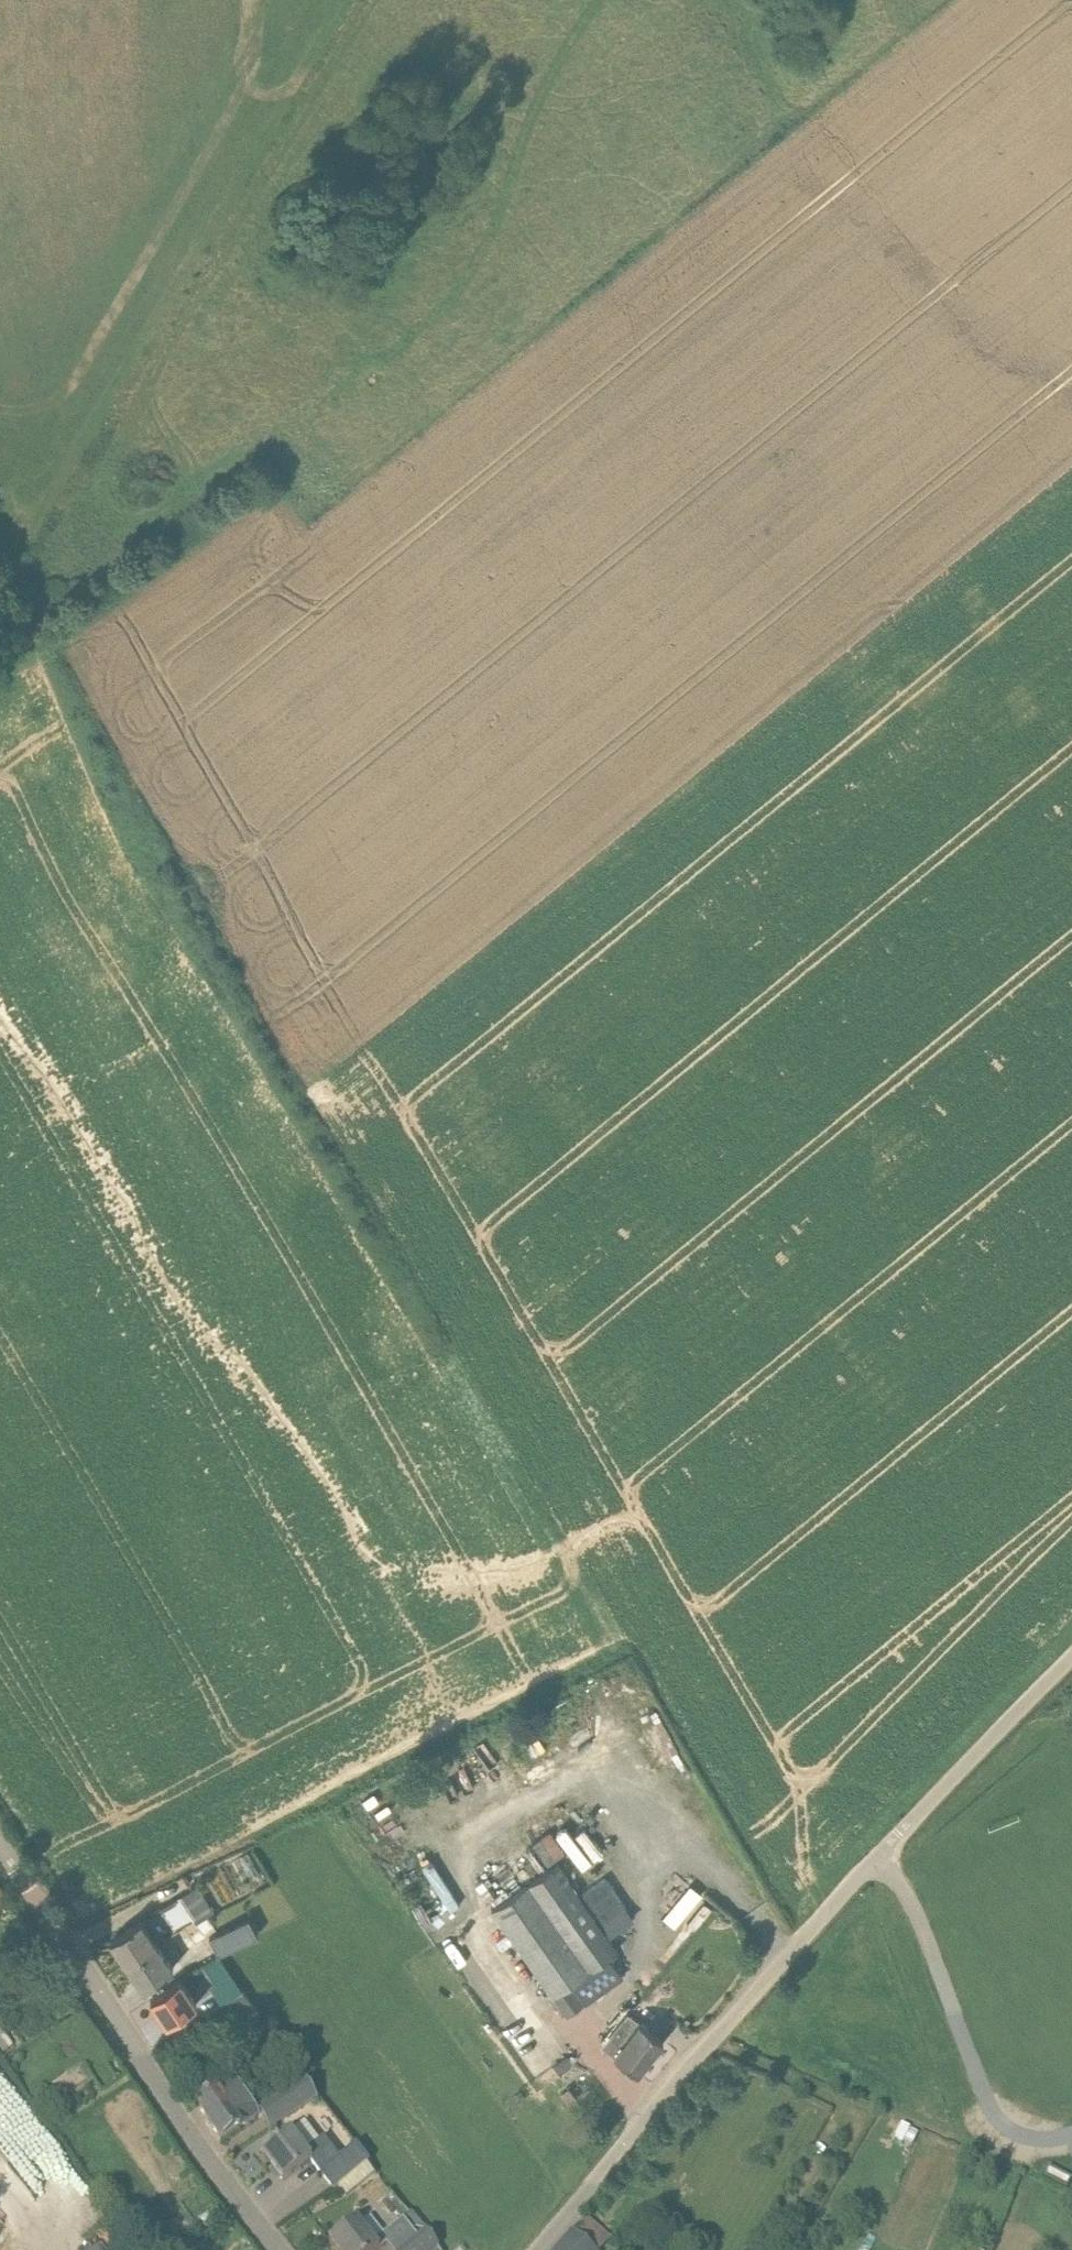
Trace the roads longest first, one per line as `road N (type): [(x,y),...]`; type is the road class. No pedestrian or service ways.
road 1 (unclassified): [(536,2249),(899,1835),(1071,1658)]
road 2 (tertiary): [(280,2249),(0,1847)]

